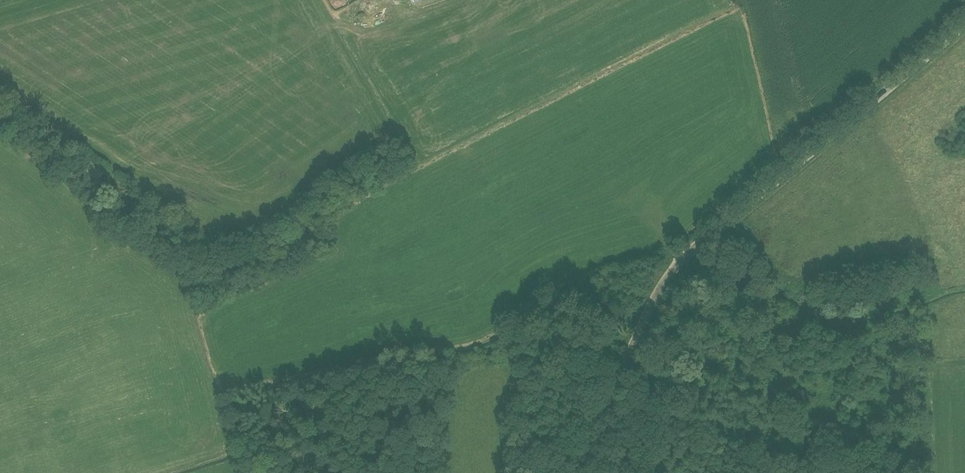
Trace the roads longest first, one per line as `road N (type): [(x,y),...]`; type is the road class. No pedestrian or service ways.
road 1 (unclassified): [(578,472),(648,312),(678,263),(964,25)]

